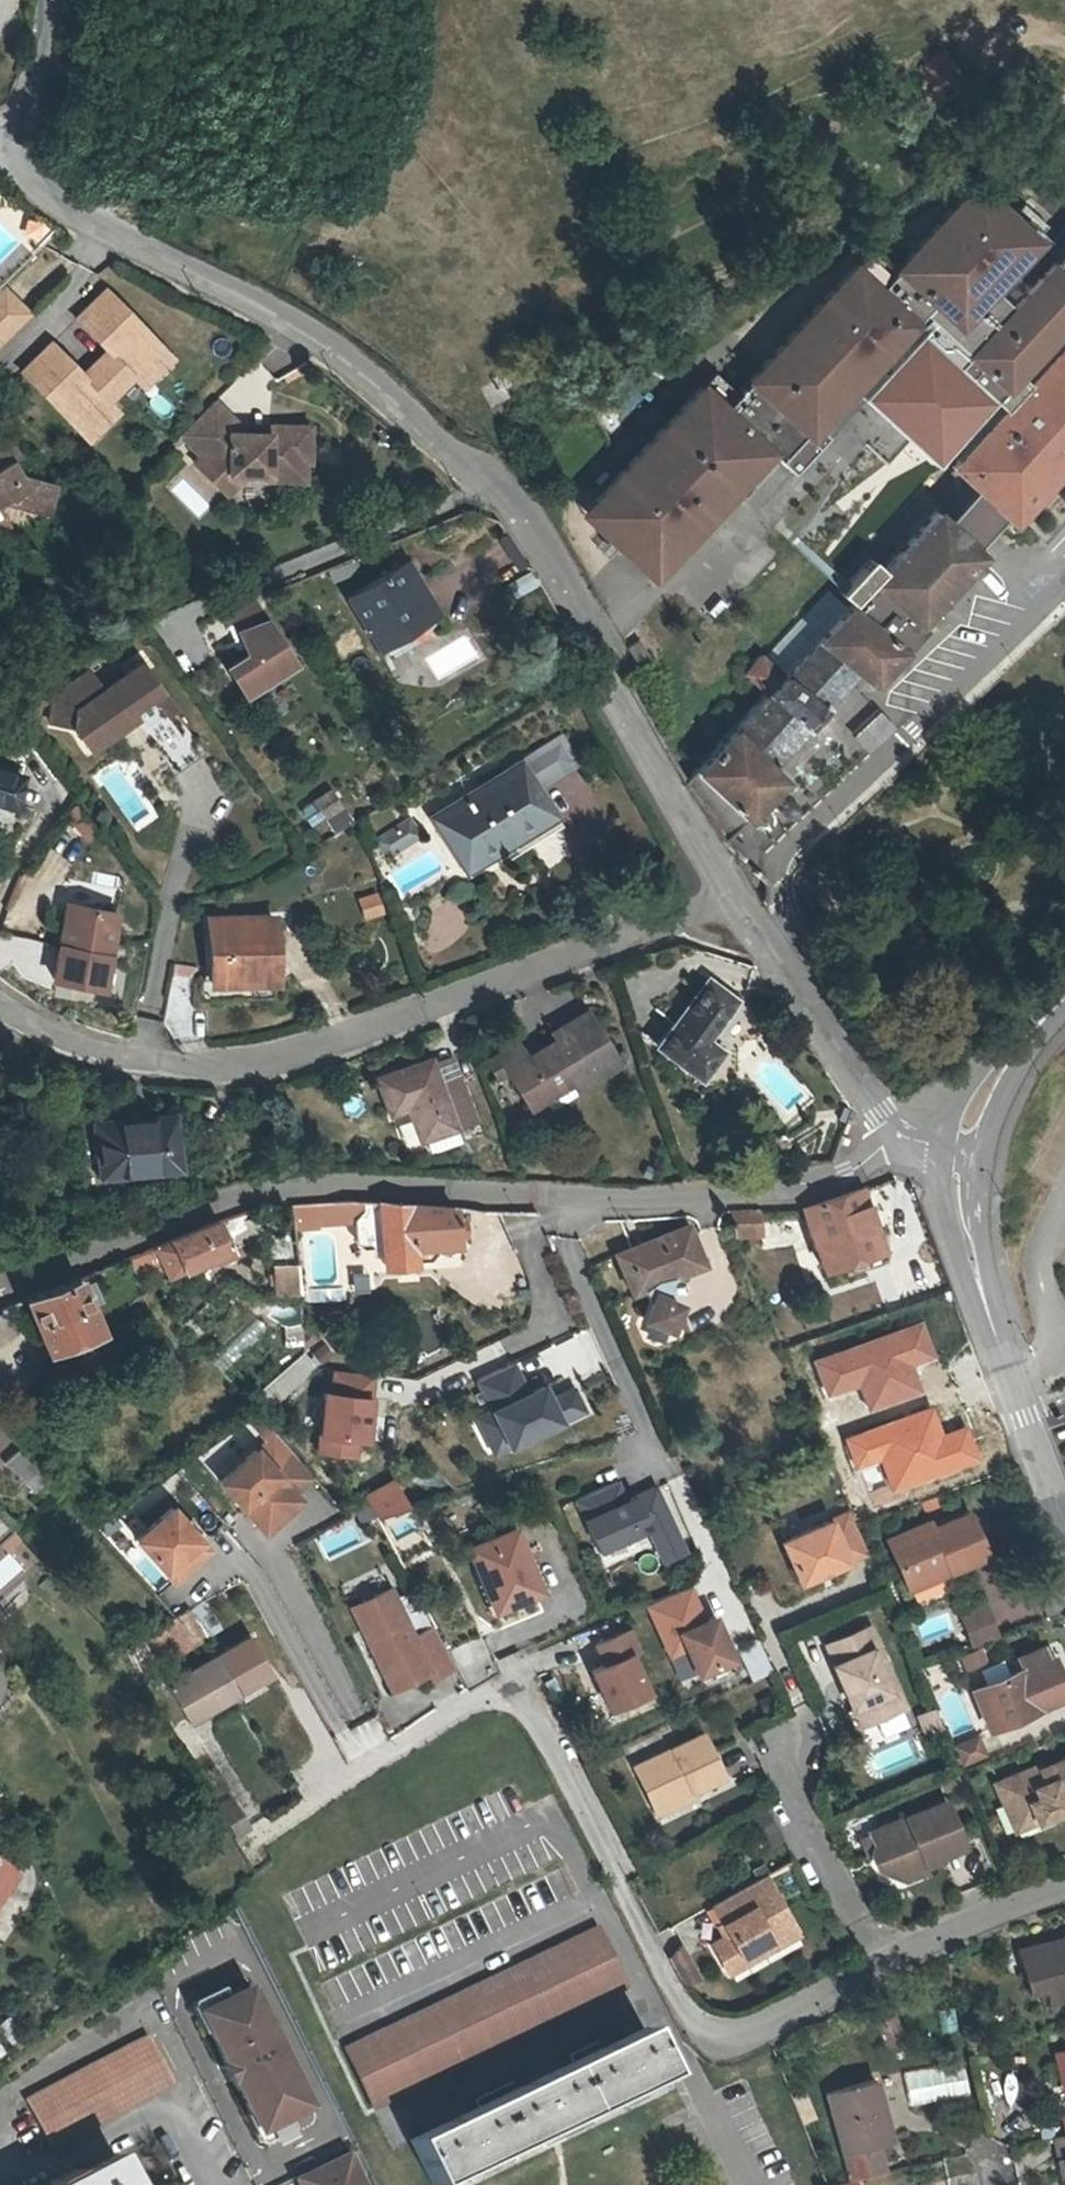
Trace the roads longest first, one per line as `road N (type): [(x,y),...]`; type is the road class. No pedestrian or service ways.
road 1 (residential): [(16,140),(20,163),(89,219),(360,364),(485,485),(732,897)]
road 2 (residential): [(1064,1892),(957,1929),(730,2038),(693,2027),(518,1699),(481,1696),(262,1833)]
road 3 (residential): [(0,1291),(160,1225),(279,1188),(355,1183),(685,1198),(827,1179),(910,1147)]
road 4 (residential): [(732,897),(307,1055),(207,1069),(151,1064),(84,1043),(0,997)]
road 5 (residential): [(954,1161),(966,1270),(1064,1530)]
road 6 (residential): [(732,897),(910,1147)]
road 7 (residential): [(954,1161),(983,1081),(1064,999)]
road 8 (residential): [(42,0),(16,140)]

